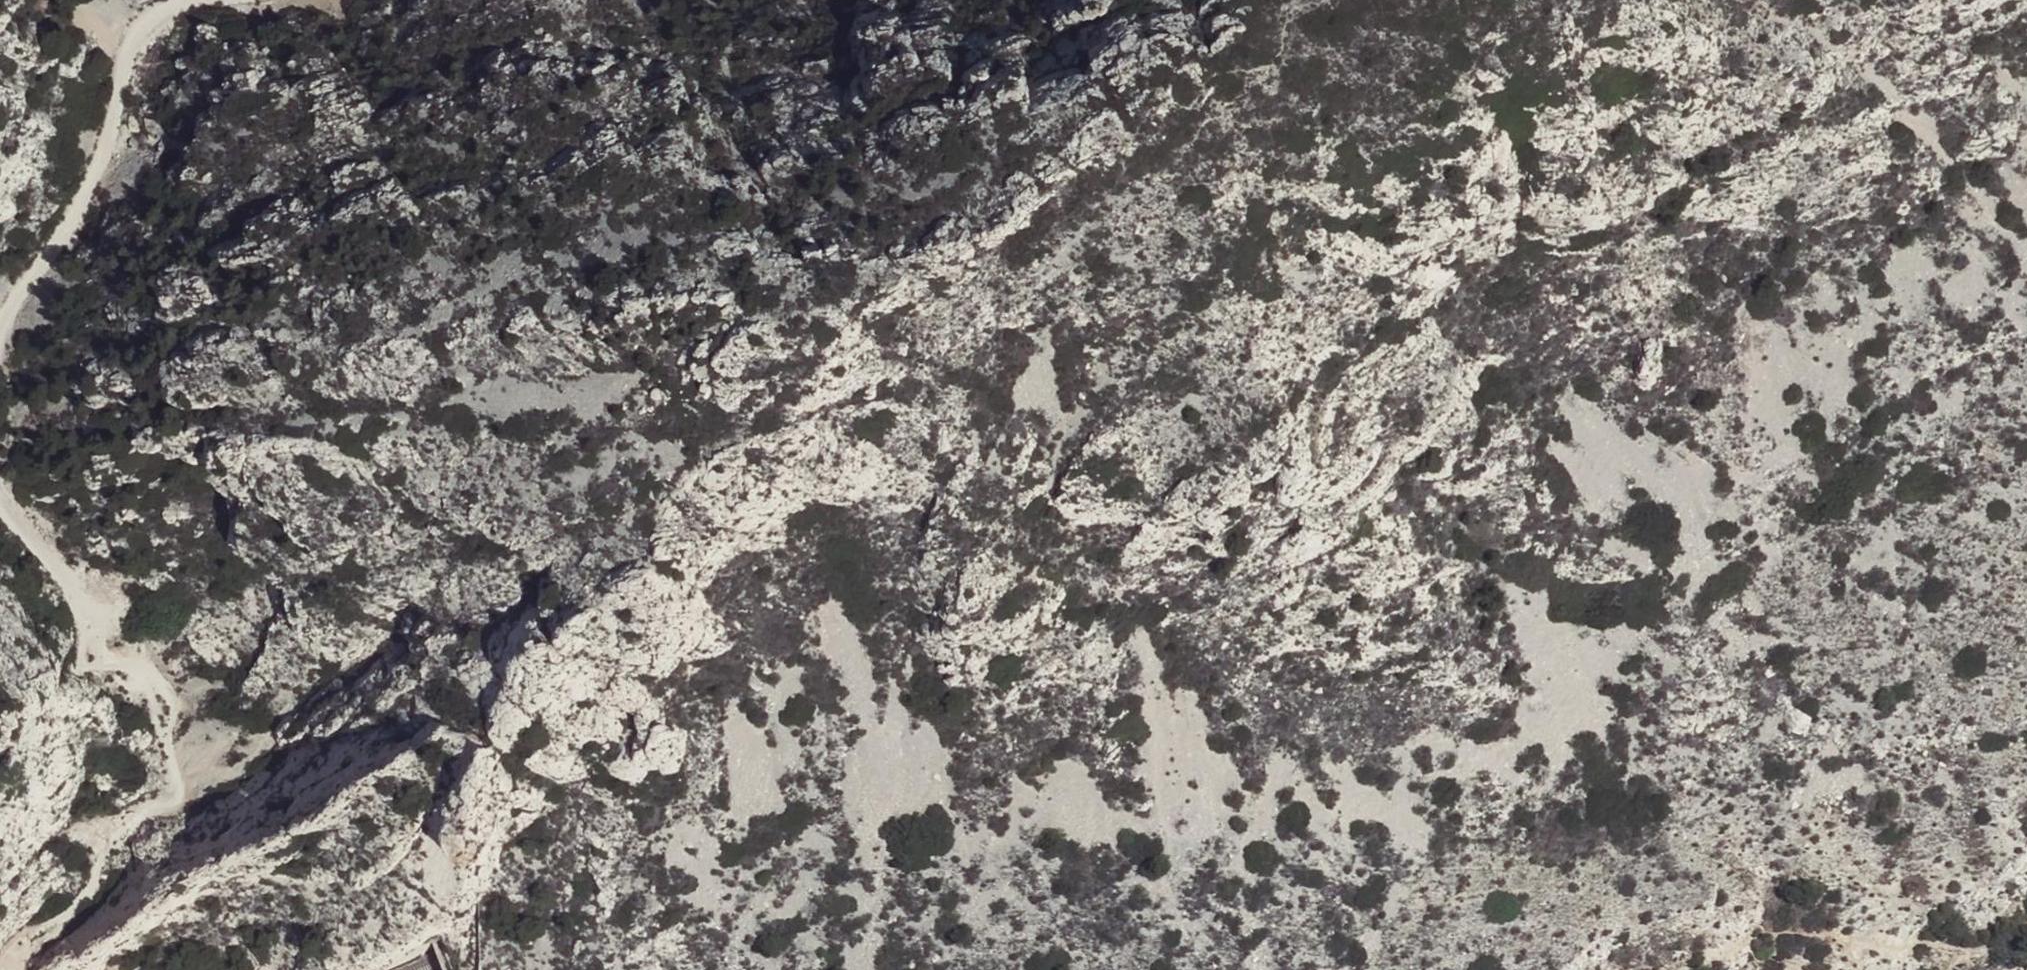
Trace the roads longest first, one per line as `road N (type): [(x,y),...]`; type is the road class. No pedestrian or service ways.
road 1 (track): [(255,0),(142,27),(51,254),(0,345)]
road 2 (track): [(93,635),(158,720),(176,775),(173,814),(109,881),(38,918),(0,961)]
road 3 (track): [(0,499),(93,635)]

